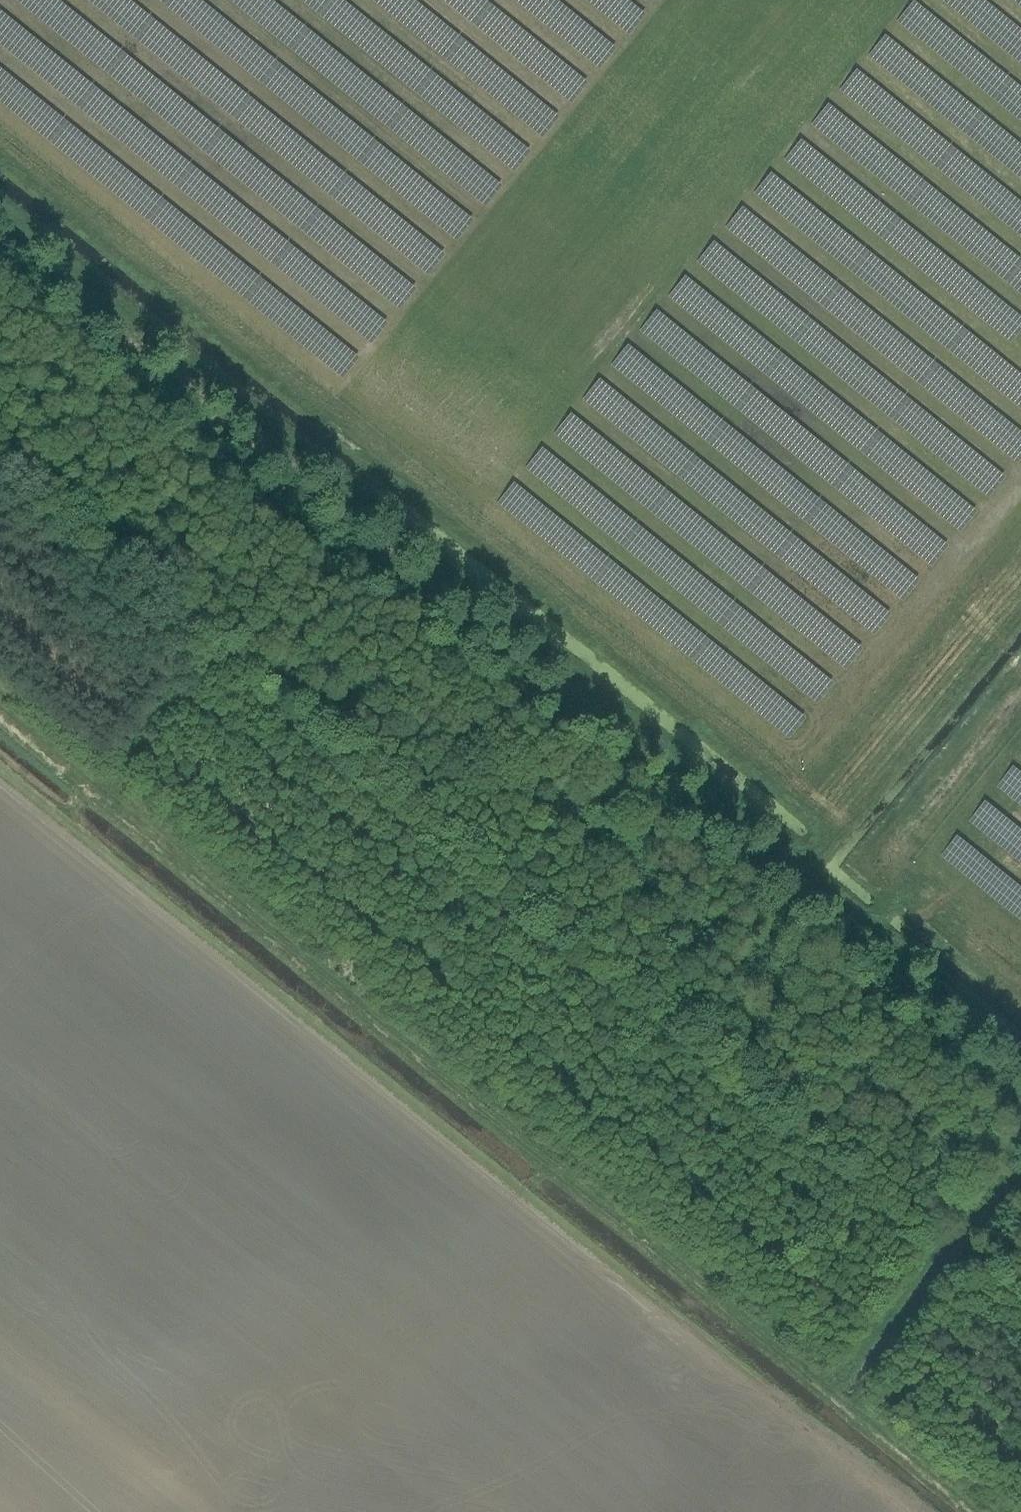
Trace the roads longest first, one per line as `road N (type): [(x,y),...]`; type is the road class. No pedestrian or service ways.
road 1 (track): [(0,484),(930,1230),(980,1163),(1020,1196)]

